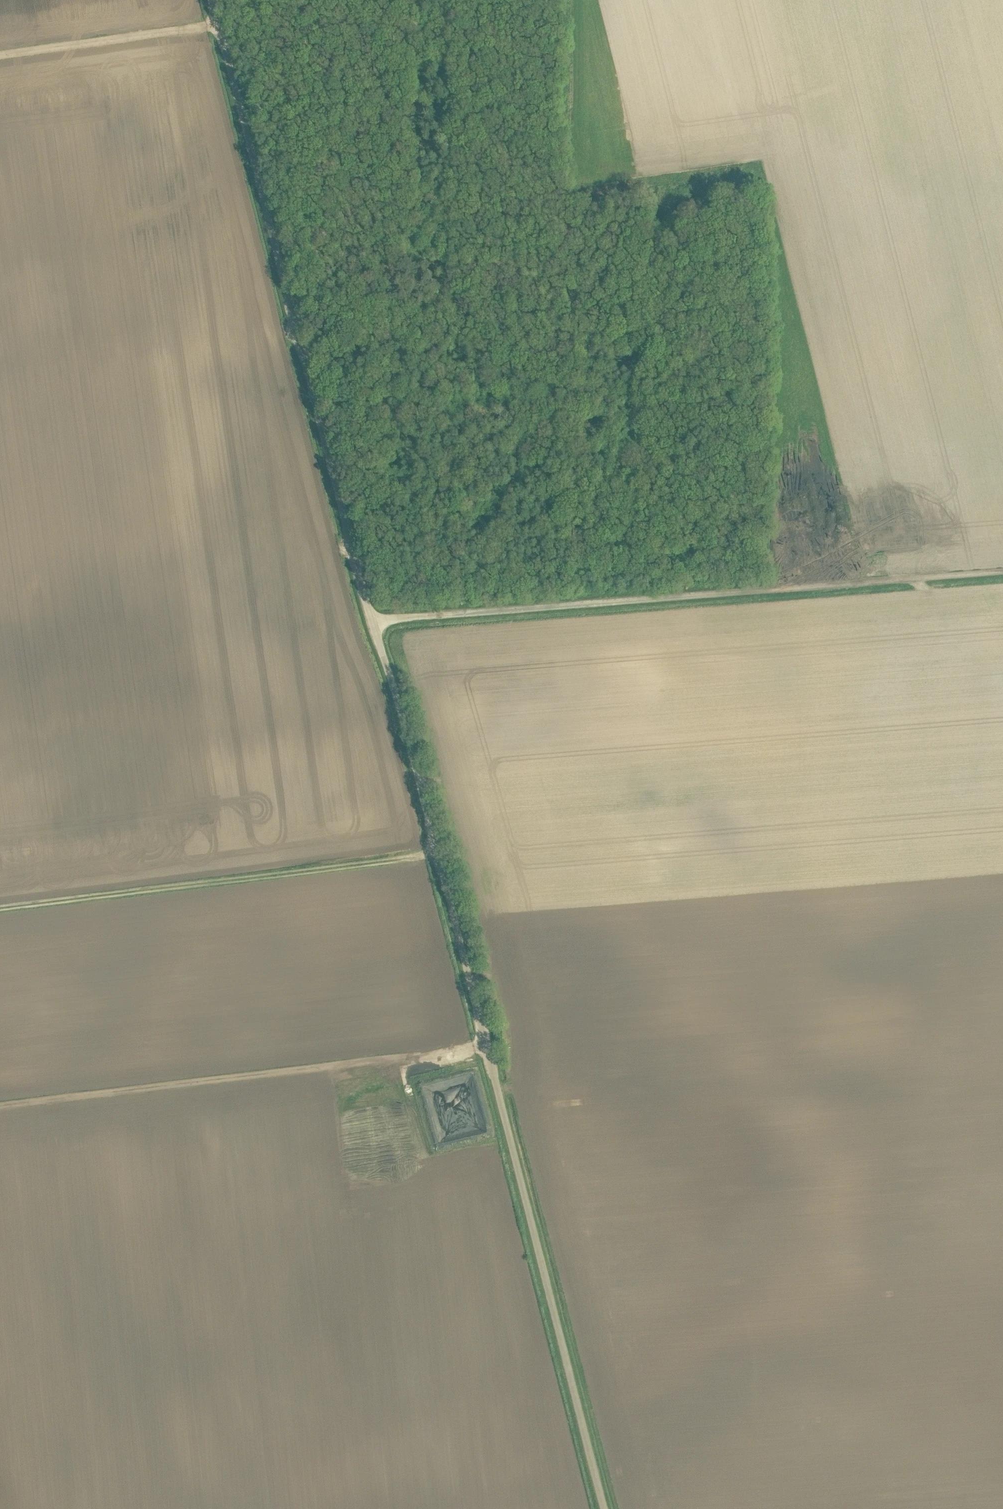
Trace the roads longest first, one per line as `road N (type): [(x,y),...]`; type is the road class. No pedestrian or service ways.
road 1 (unclassified): [(605,1508),(409,739),(371,621)]
road 2 (unclassified): [(371,621),(213,0)]
road 3 (unclassified): [(371,621),(1002,572)]
road 4 (track): [(0,1103),(487,1048)]

